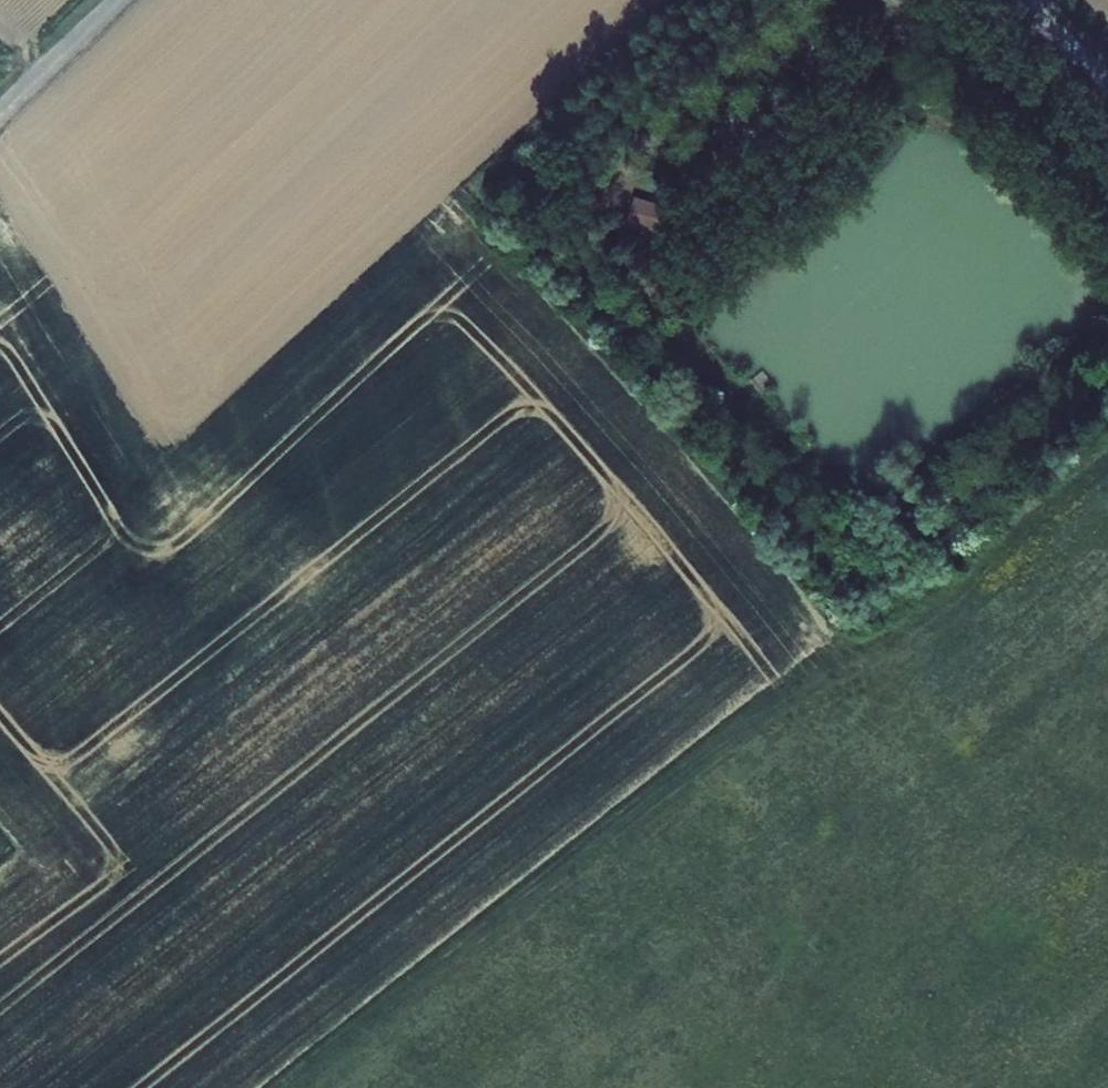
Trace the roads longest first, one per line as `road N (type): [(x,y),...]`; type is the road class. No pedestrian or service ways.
road 1 (track): [(0,112),(117,0)]

